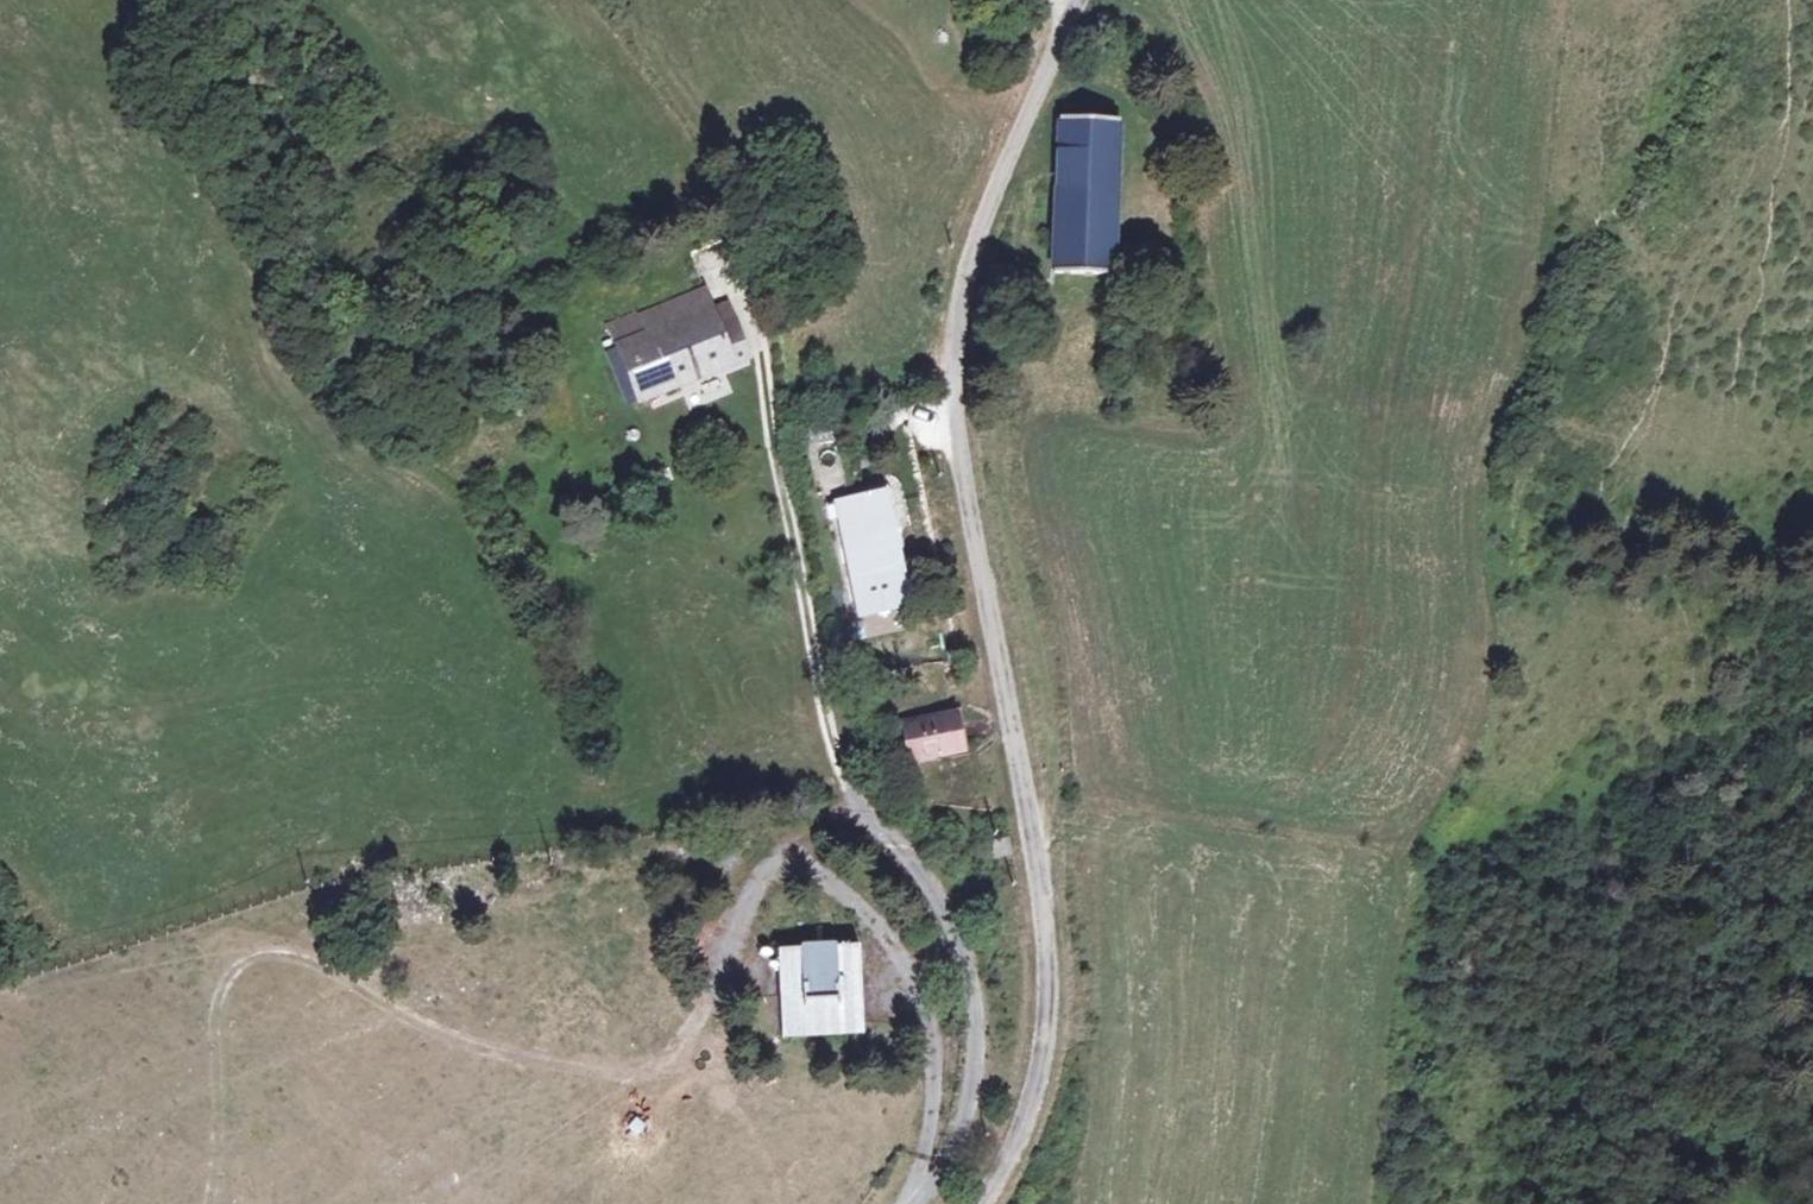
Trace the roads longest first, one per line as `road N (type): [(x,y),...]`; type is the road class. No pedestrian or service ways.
road 1 (unclassified): [(970,1203),(993,1178),(1031,1086),(1047,965),(1032,824),(953,423),(949,312),(986,195),(1072,0)]
road 2 (track): [(782,847),(695,1026),(638,1073),(591,1071),(436,1037),(346,981),(276,952),(230,969),(210,1203)]
road 3 (unclassified): [(913,1203),(936,1180),(970,1099),(970,970),(950,912),(908,852),(862,814),(827,813),(782,847)]

